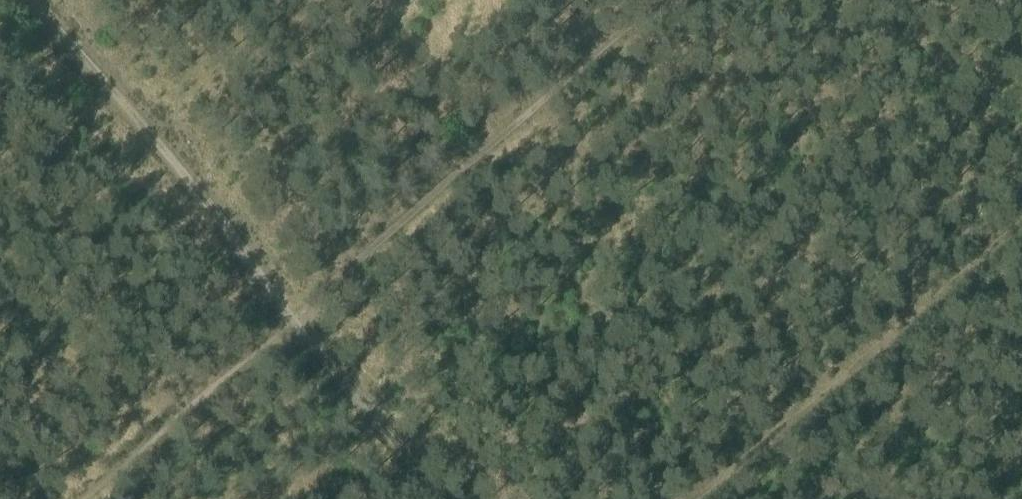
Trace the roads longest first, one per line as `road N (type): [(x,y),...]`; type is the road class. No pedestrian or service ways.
road 1 (track): [(664,0),(76,498)]
road 2 (track): [(449,498),(32,0)]
road 3 (track): [(717,498),(1021,238)]

